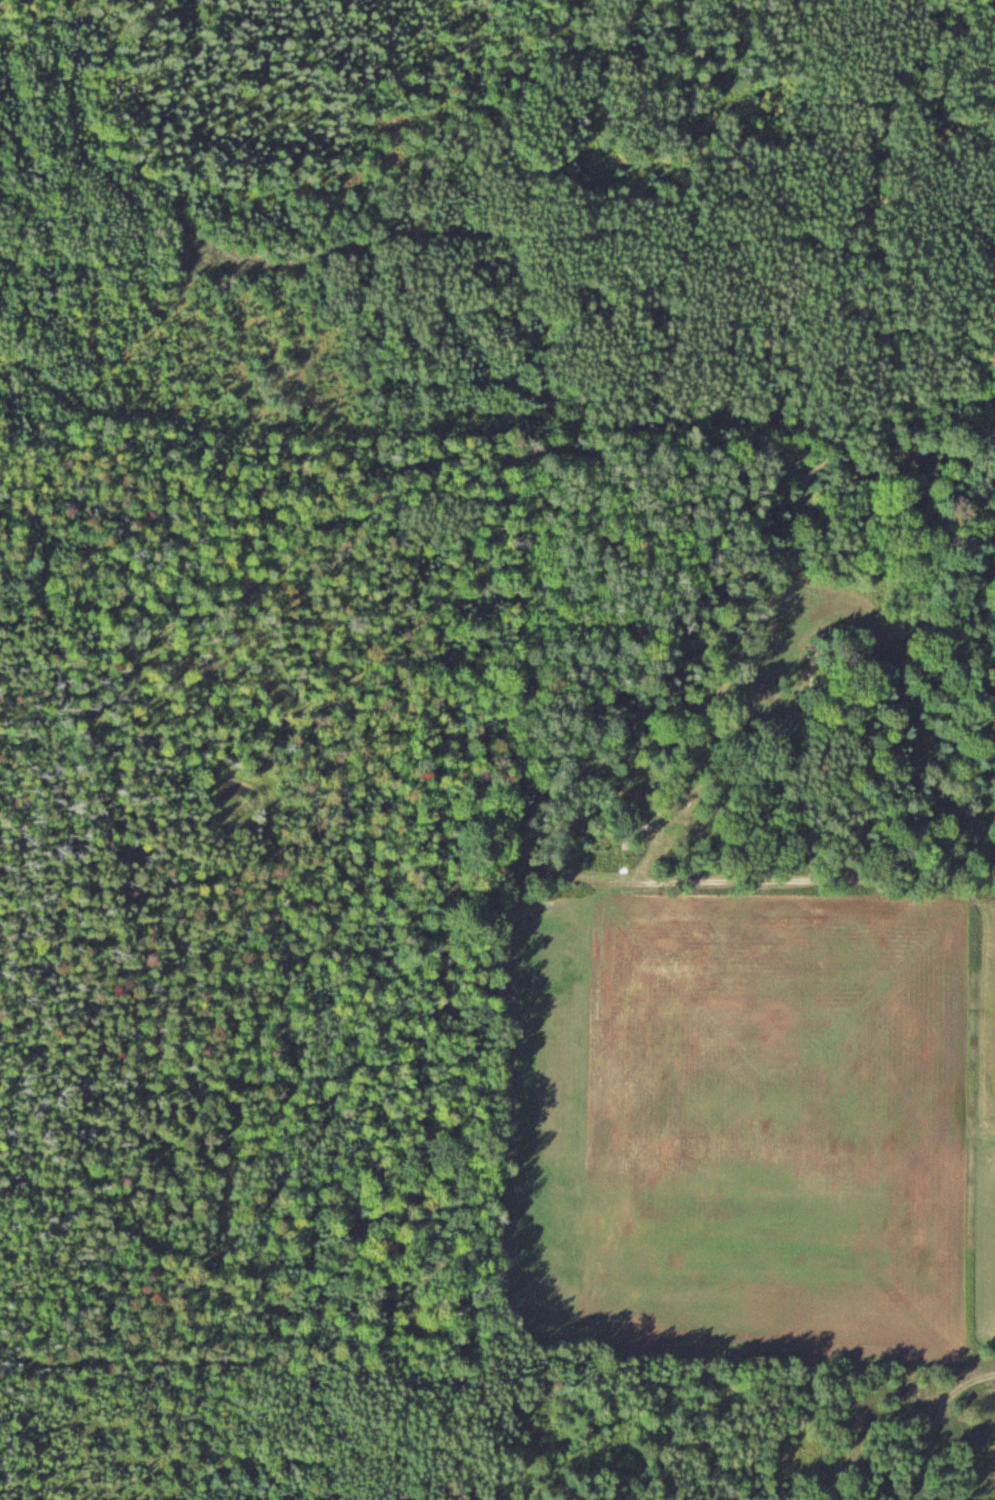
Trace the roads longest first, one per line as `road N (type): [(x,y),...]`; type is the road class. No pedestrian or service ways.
road 1 (track): [(993,1336),(966,1398),(957,1499)]

